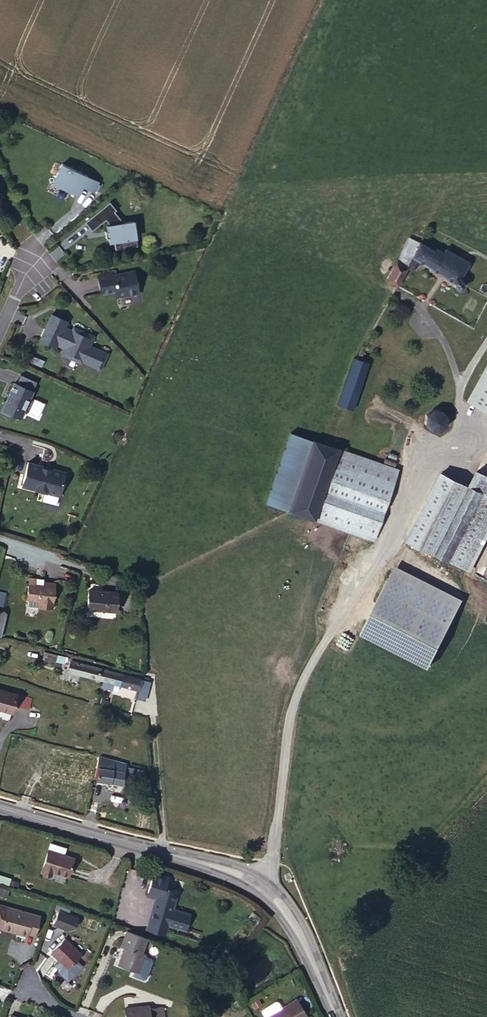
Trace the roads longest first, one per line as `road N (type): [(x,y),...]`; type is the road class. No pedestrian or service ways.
road 1 (tertiary): [(333,1016),(300,941),(258,888),(0,806)]

